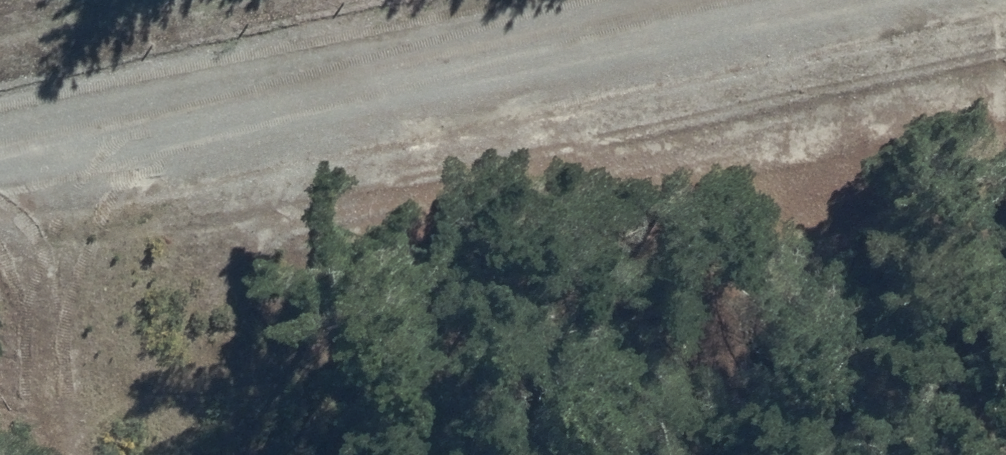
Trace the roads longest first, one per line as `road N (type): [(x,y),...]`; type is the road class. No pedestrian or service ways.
road 1 (unclassified): [(0,151),(708,0)]
road 2 (track): [(1005,213),(986,214),(918,295),(882,454)]

